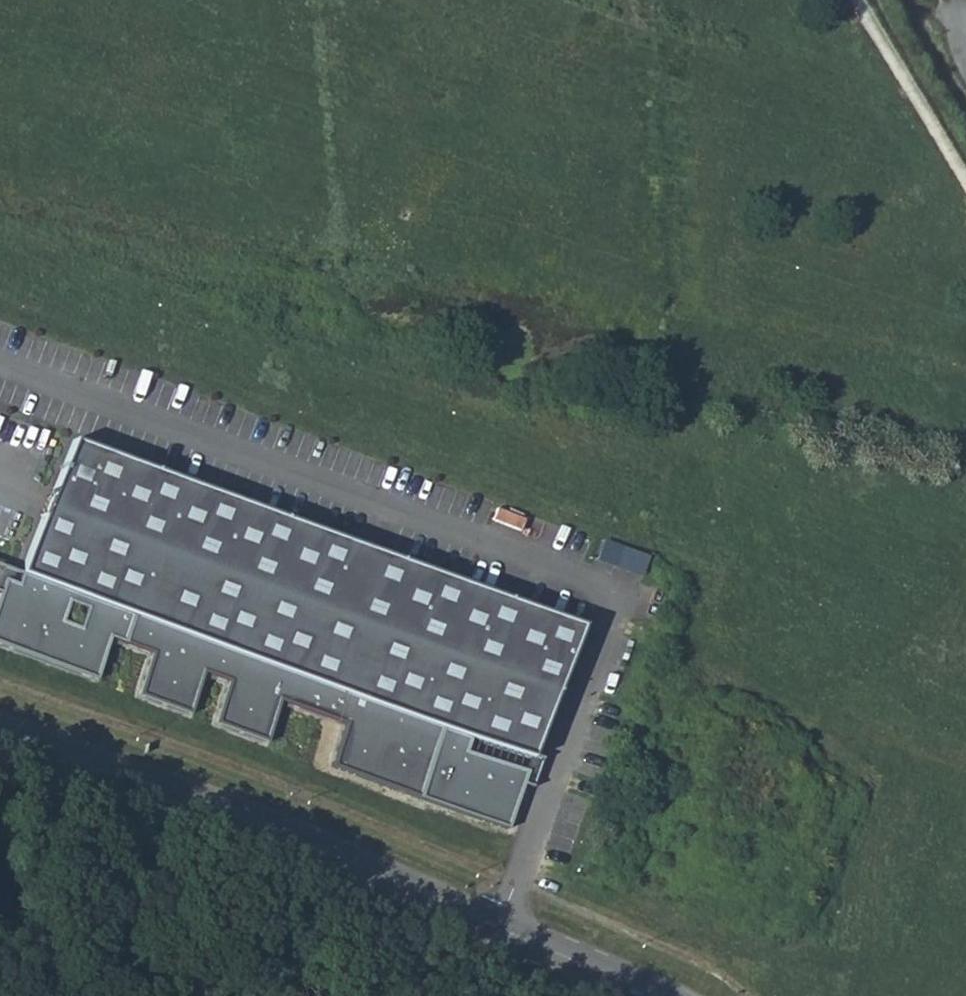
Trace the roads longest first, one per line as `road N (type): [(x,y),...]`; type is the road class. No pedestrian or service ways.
road 1 (unclassified): [(0,738),(340,864),(653,995)]

